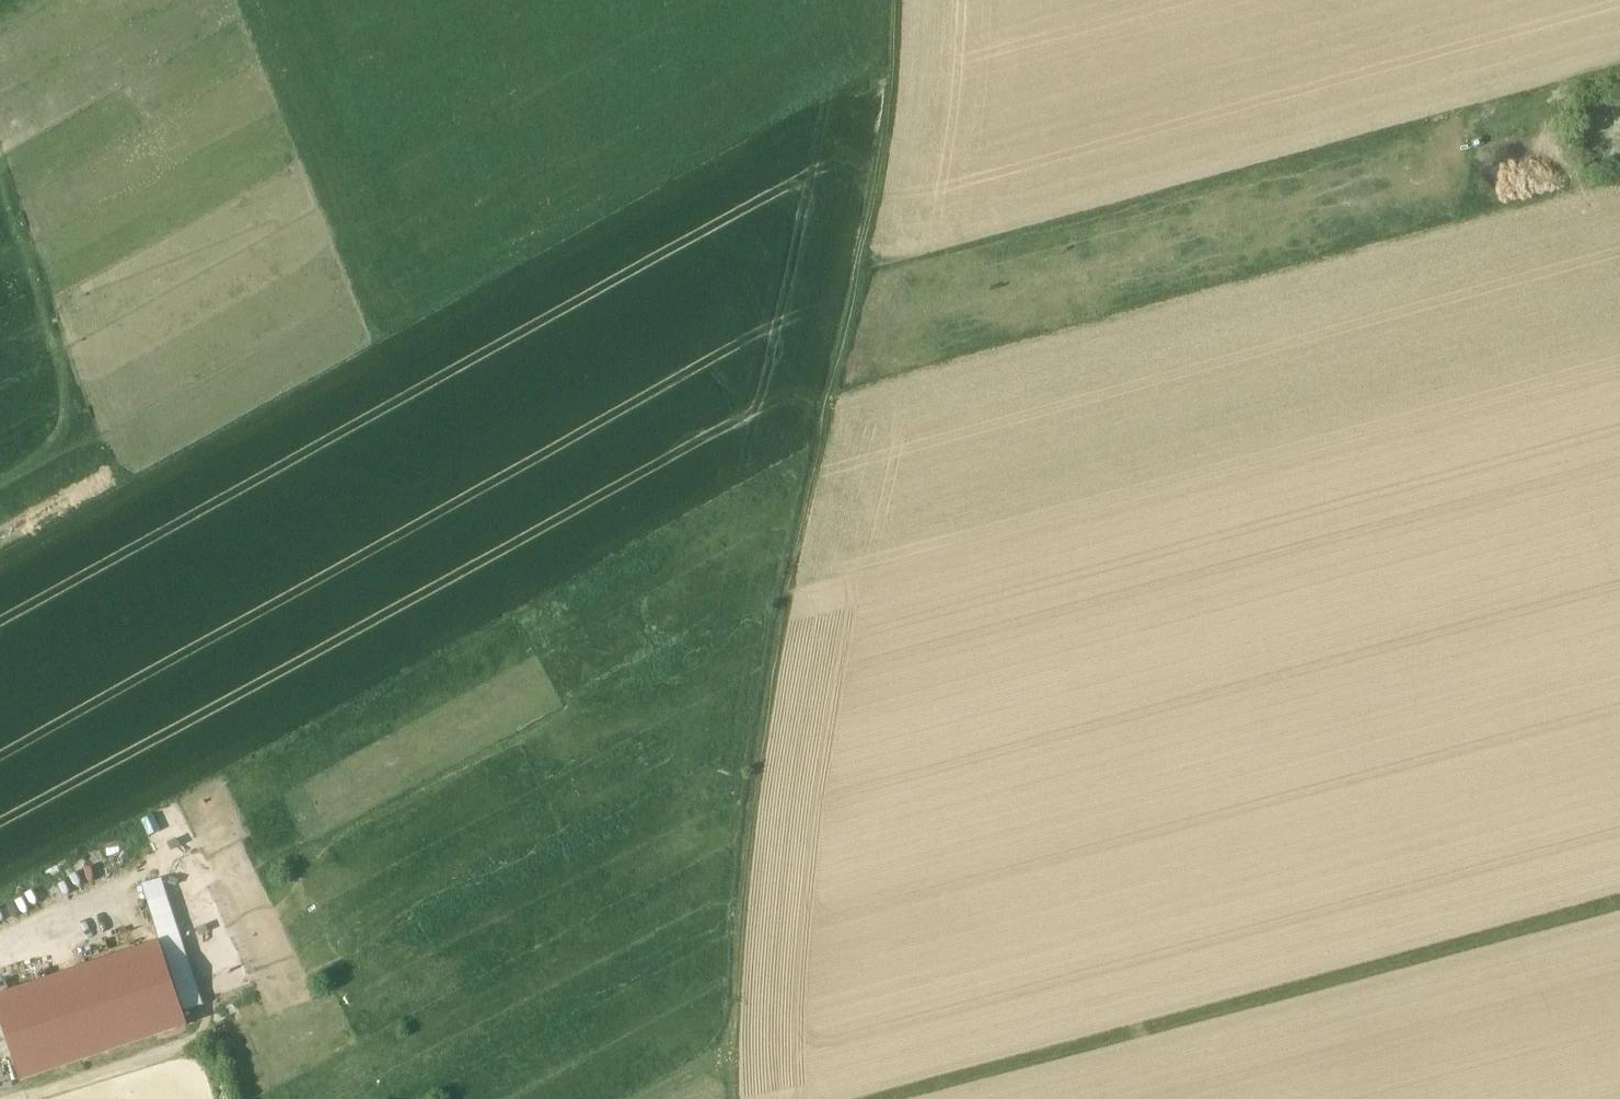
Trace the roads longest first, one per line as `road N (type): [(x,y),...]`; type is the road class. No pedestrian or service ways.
road 1 (track): [(729,1048),(748,843),(886,135),(891,0)]
road 2 (track): [(895,1098),(1619,901)]

